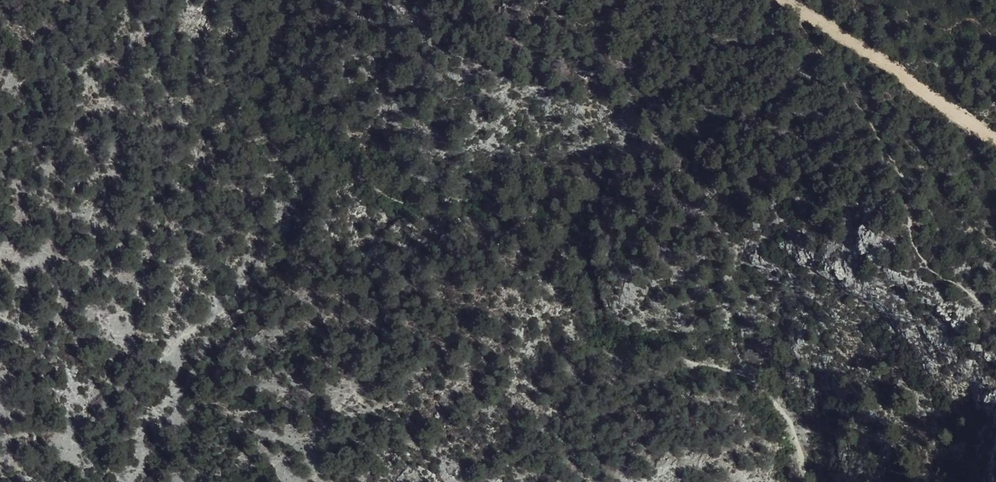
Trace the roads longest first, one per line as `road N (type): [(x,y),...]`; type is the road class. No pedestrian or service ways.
road 1 (track): [(995,142),(786,0)]

